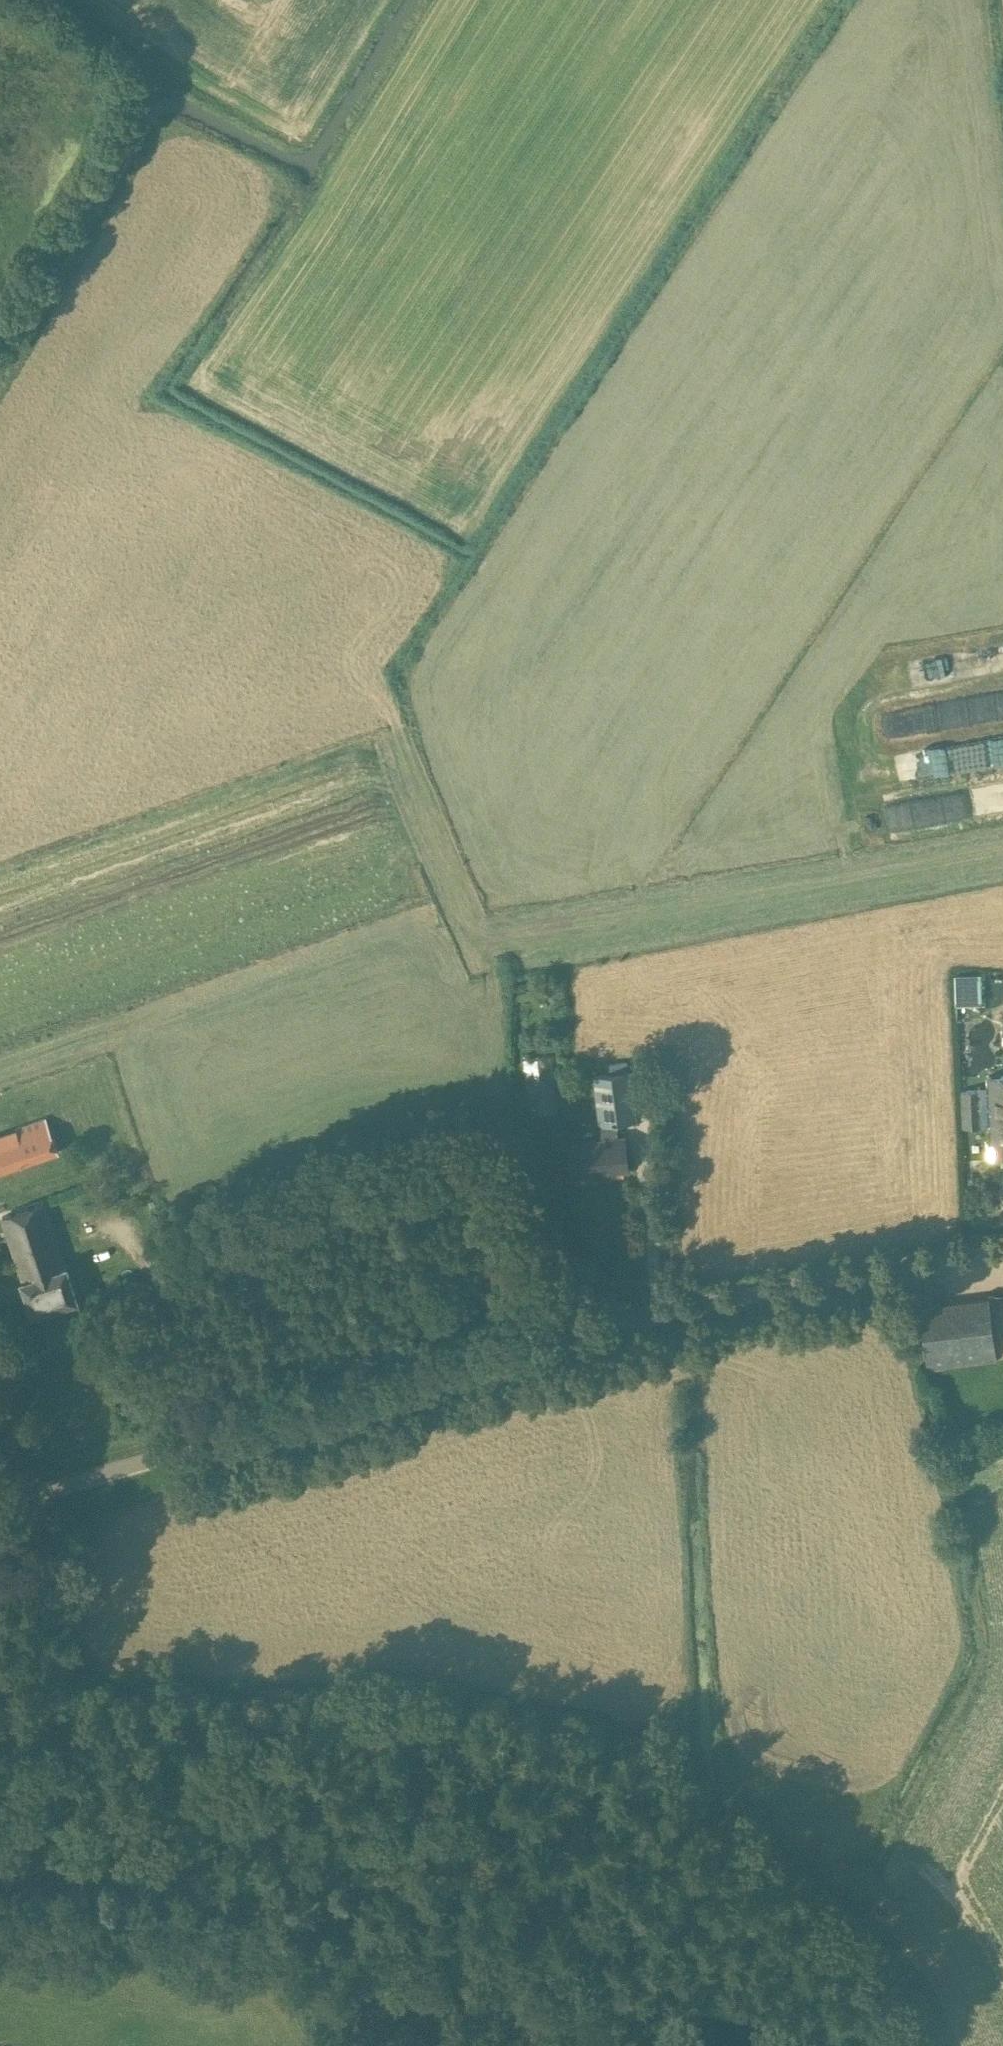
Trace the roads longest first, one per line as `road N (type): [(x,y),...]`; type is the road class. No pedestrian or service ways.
road 1 (unclassified): [(0,1515),(197,1449),(715,1304),(1002,1253)]

